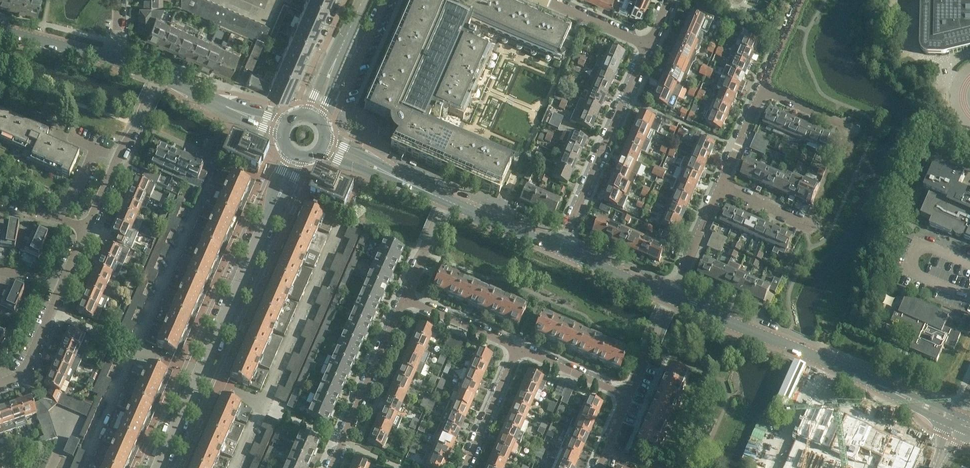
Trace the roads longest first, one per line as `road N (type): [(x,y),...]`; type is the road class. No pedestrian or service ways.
road 1 (residential): [(159,467),(295,155)]
road 2 (tertiary): [(958,419),(672,295)]
road 3 (residential): [(563,248),(651,38)]
road 4 (residential): [(406,299),(333,467)]
road 5 (residential): [(90,230),(157,75)]
road 6 (tertiary): [(284,125),(157,75)]
road 7 (tertiary): [(446,197),(324,144)]
road 8 (residential): [(516,346),(464,467)]
road 9 (tertiary): [(563,248),(446,197)]
road 10 (residential): [(321,97),(342,96),(383,0)]
road 11 (tertiary): [(118,61),(0,27)]
road 12 (residential): [(516,346),(628,394)]
road 13 (residential): [(672,295),(720,184)]
road 14 (residential): [(0,386),(28,367),(64,288)]
road 15 (residential): [(406,299),(516,346)]

